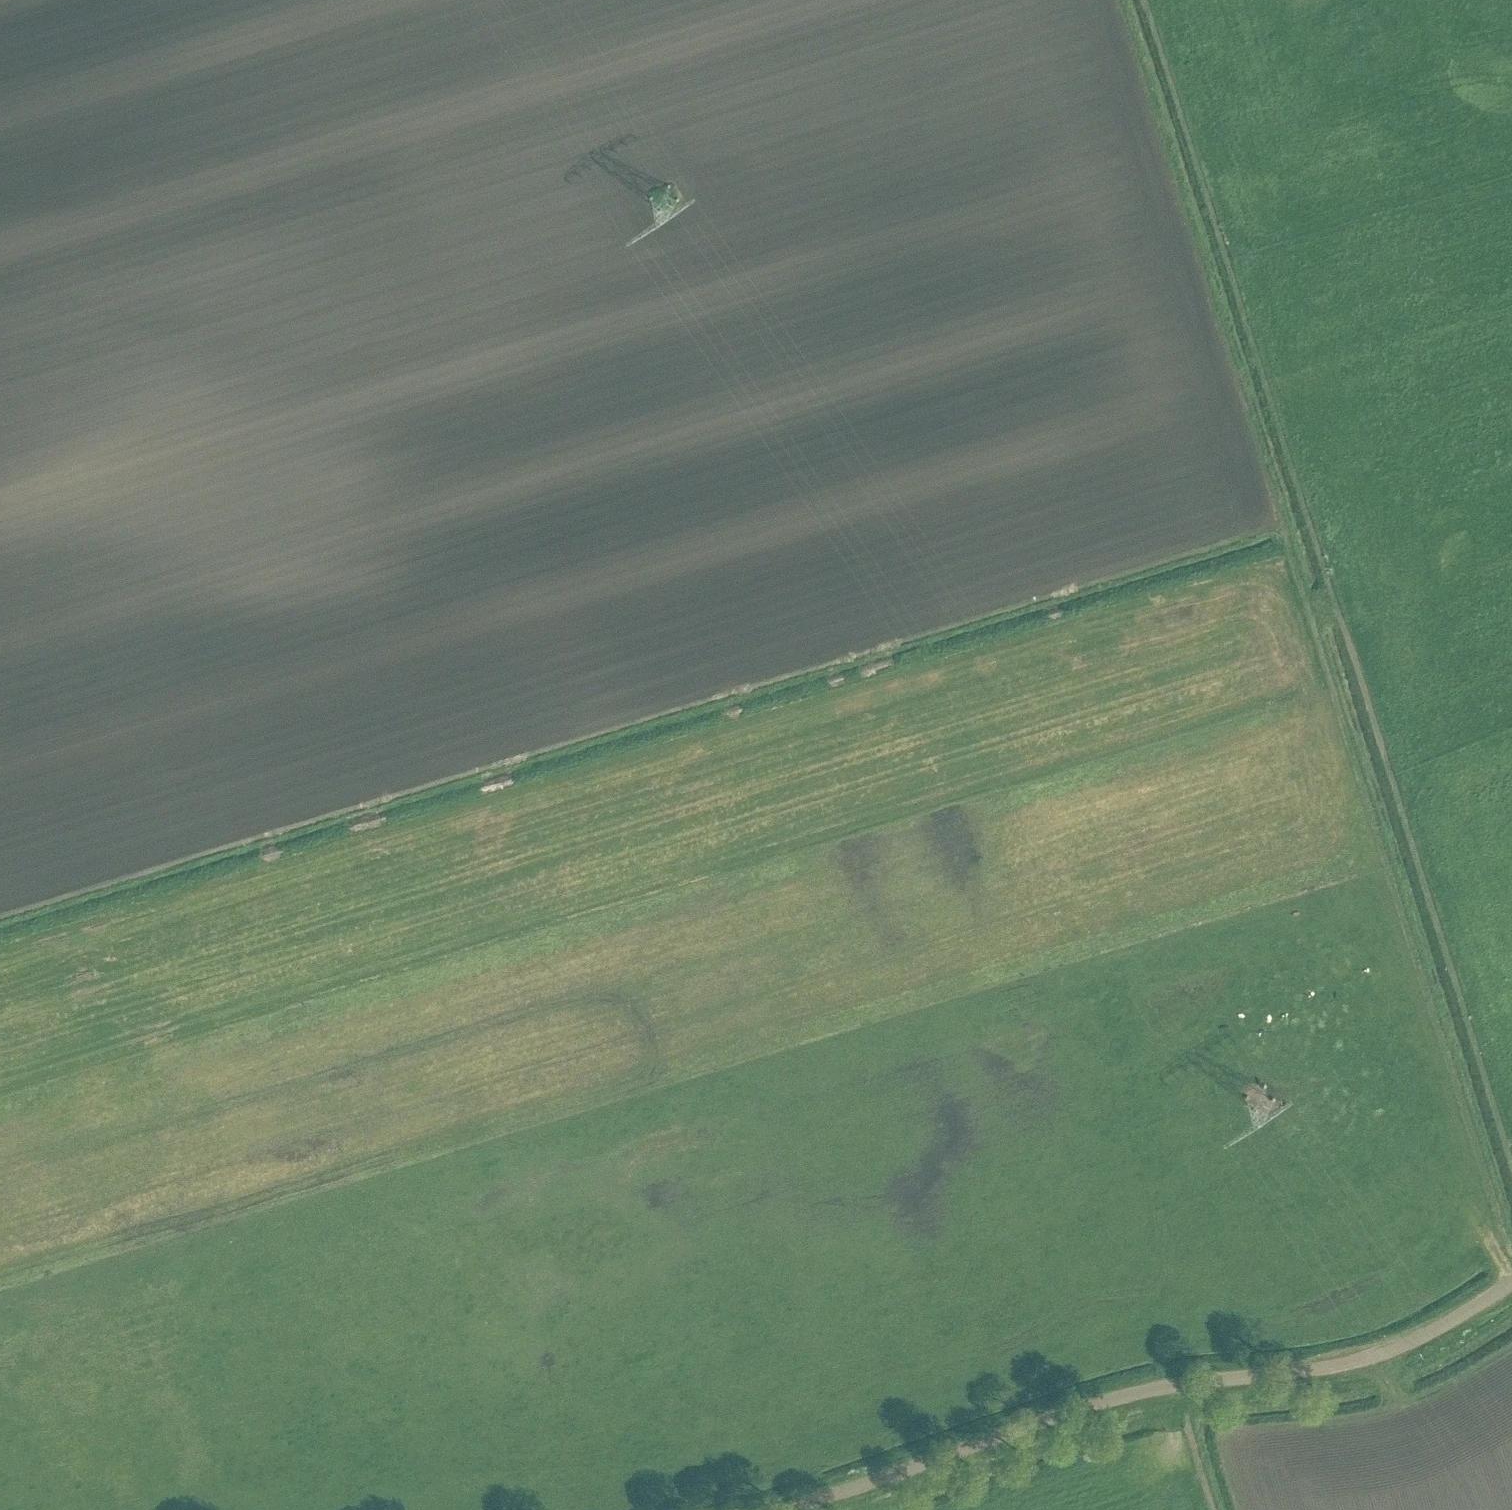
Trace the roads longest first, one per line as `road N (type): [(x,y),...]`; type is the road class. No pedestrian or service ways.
road 1 (unclassified): [(778,1509),(1080,1406),(1159,1385),(1363,1358),(1422,1334),(1511,1279)]

